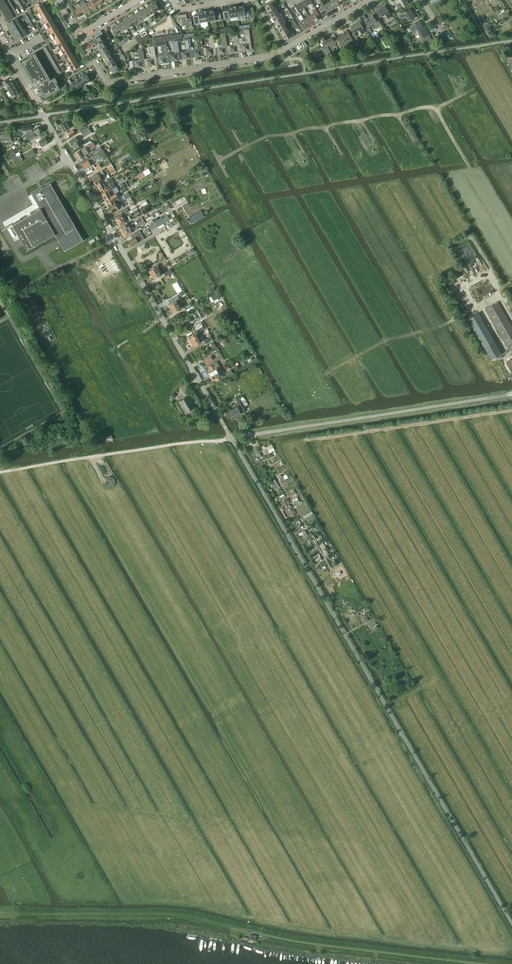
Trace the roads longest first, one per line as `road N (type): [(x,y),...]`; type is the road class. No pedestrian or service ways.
road 1 (unclassified): [(226,429),(39,107)]
road 2 (residential): [(78,35),(112,82),(276,55),(368,0)]
road 3 (track): [(0,472),(231,438)]
road 4 (track): [(511,411),(305,441)]

